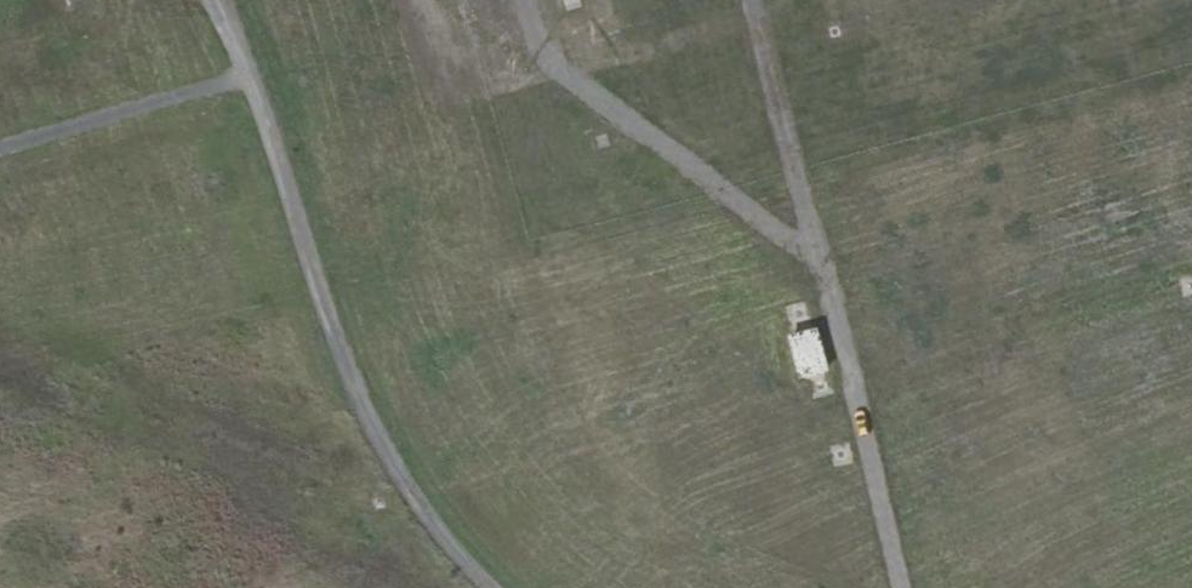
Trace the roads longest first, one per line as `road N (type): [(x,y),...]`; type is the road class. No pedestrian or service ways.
road 1 (track): [(489,587),(440,540),(351,393),(237,46),(213,0)]
road 2 (track): [(901,587),(752,0)]
road 3 (track): [(814,249),(798,246),(560,69),(545,51),(527,0)]
road 4 (track): [(247,76),(0,149)]

